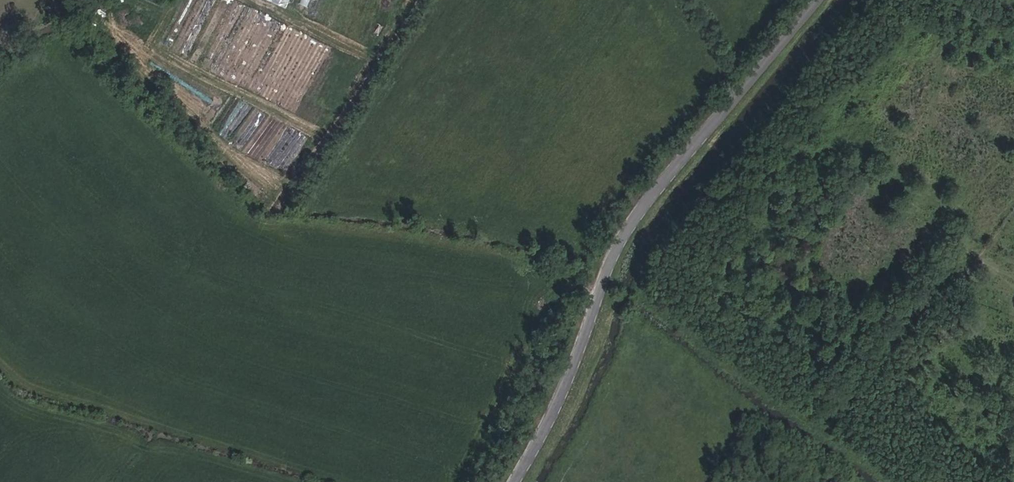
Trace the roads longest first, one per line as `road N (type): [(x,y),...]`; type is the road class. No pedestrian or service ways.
road 1 (tertiary): [(514,481),(577,360),(620,242),(816,0)]

